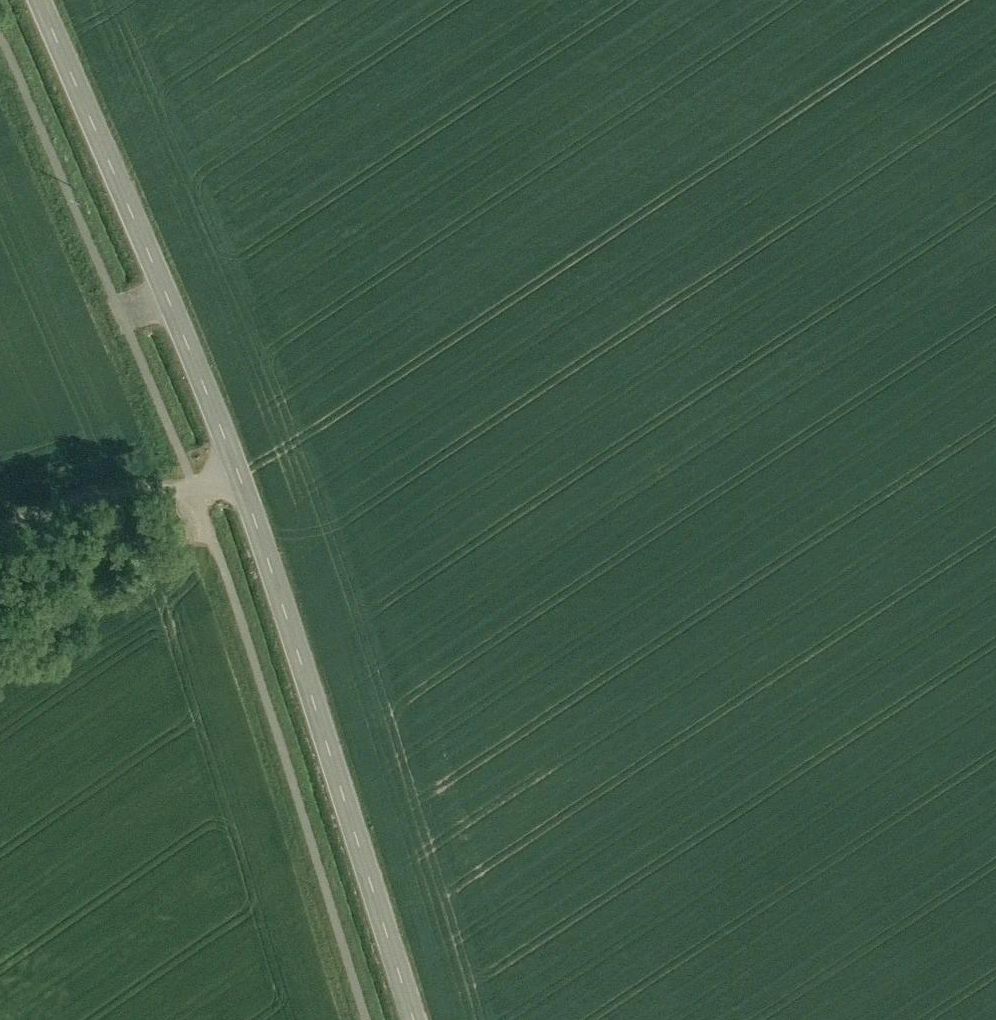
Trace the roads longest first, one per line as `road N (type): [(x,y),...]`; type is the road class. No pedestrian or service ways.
road 1 (tertiary): [(40,0),(242,475),(414,1019)]
road 2 (track): [(242,475),(89,497),(0,533)]

